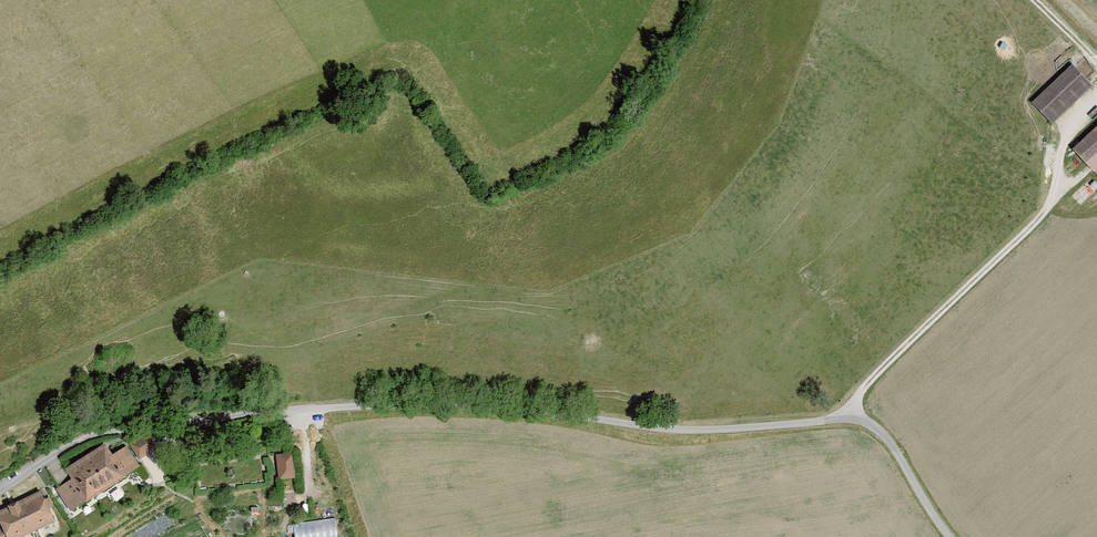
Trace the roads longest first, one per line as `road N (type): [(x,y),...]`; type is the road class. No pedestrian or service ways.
road 1 (track): [(1096,100),(1070,133),(1048,209),(866,385),(849,418)]

